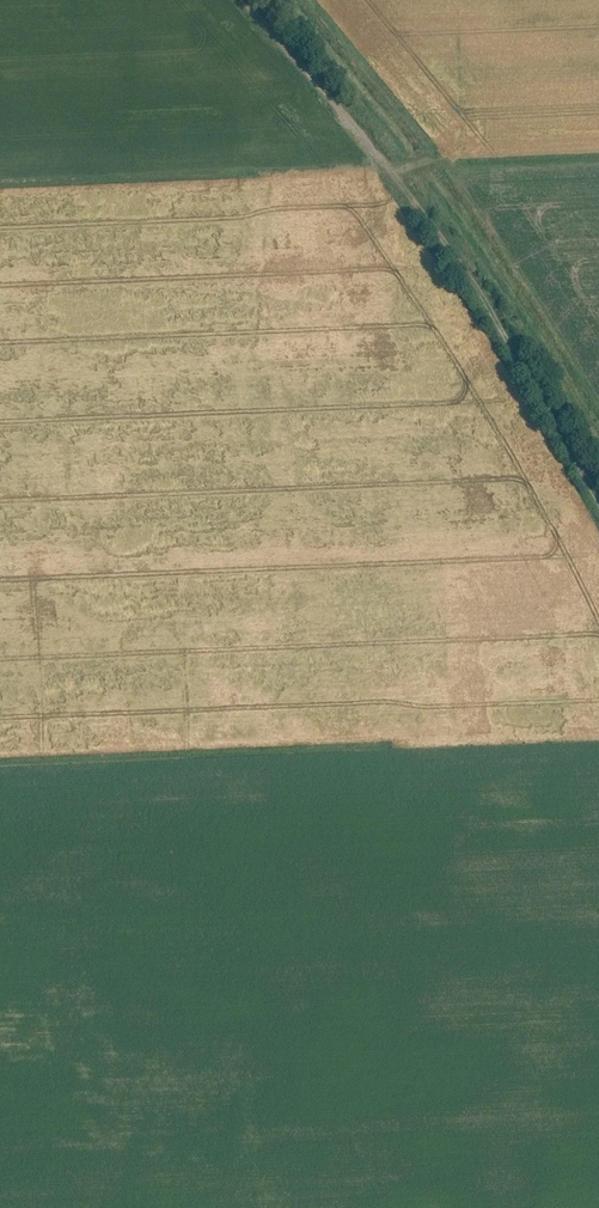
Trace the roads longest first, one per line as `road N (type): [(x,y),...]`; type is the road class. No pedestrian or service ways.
road 1 (track): [(243,0),(414,199),(518,356),(598,504)]

